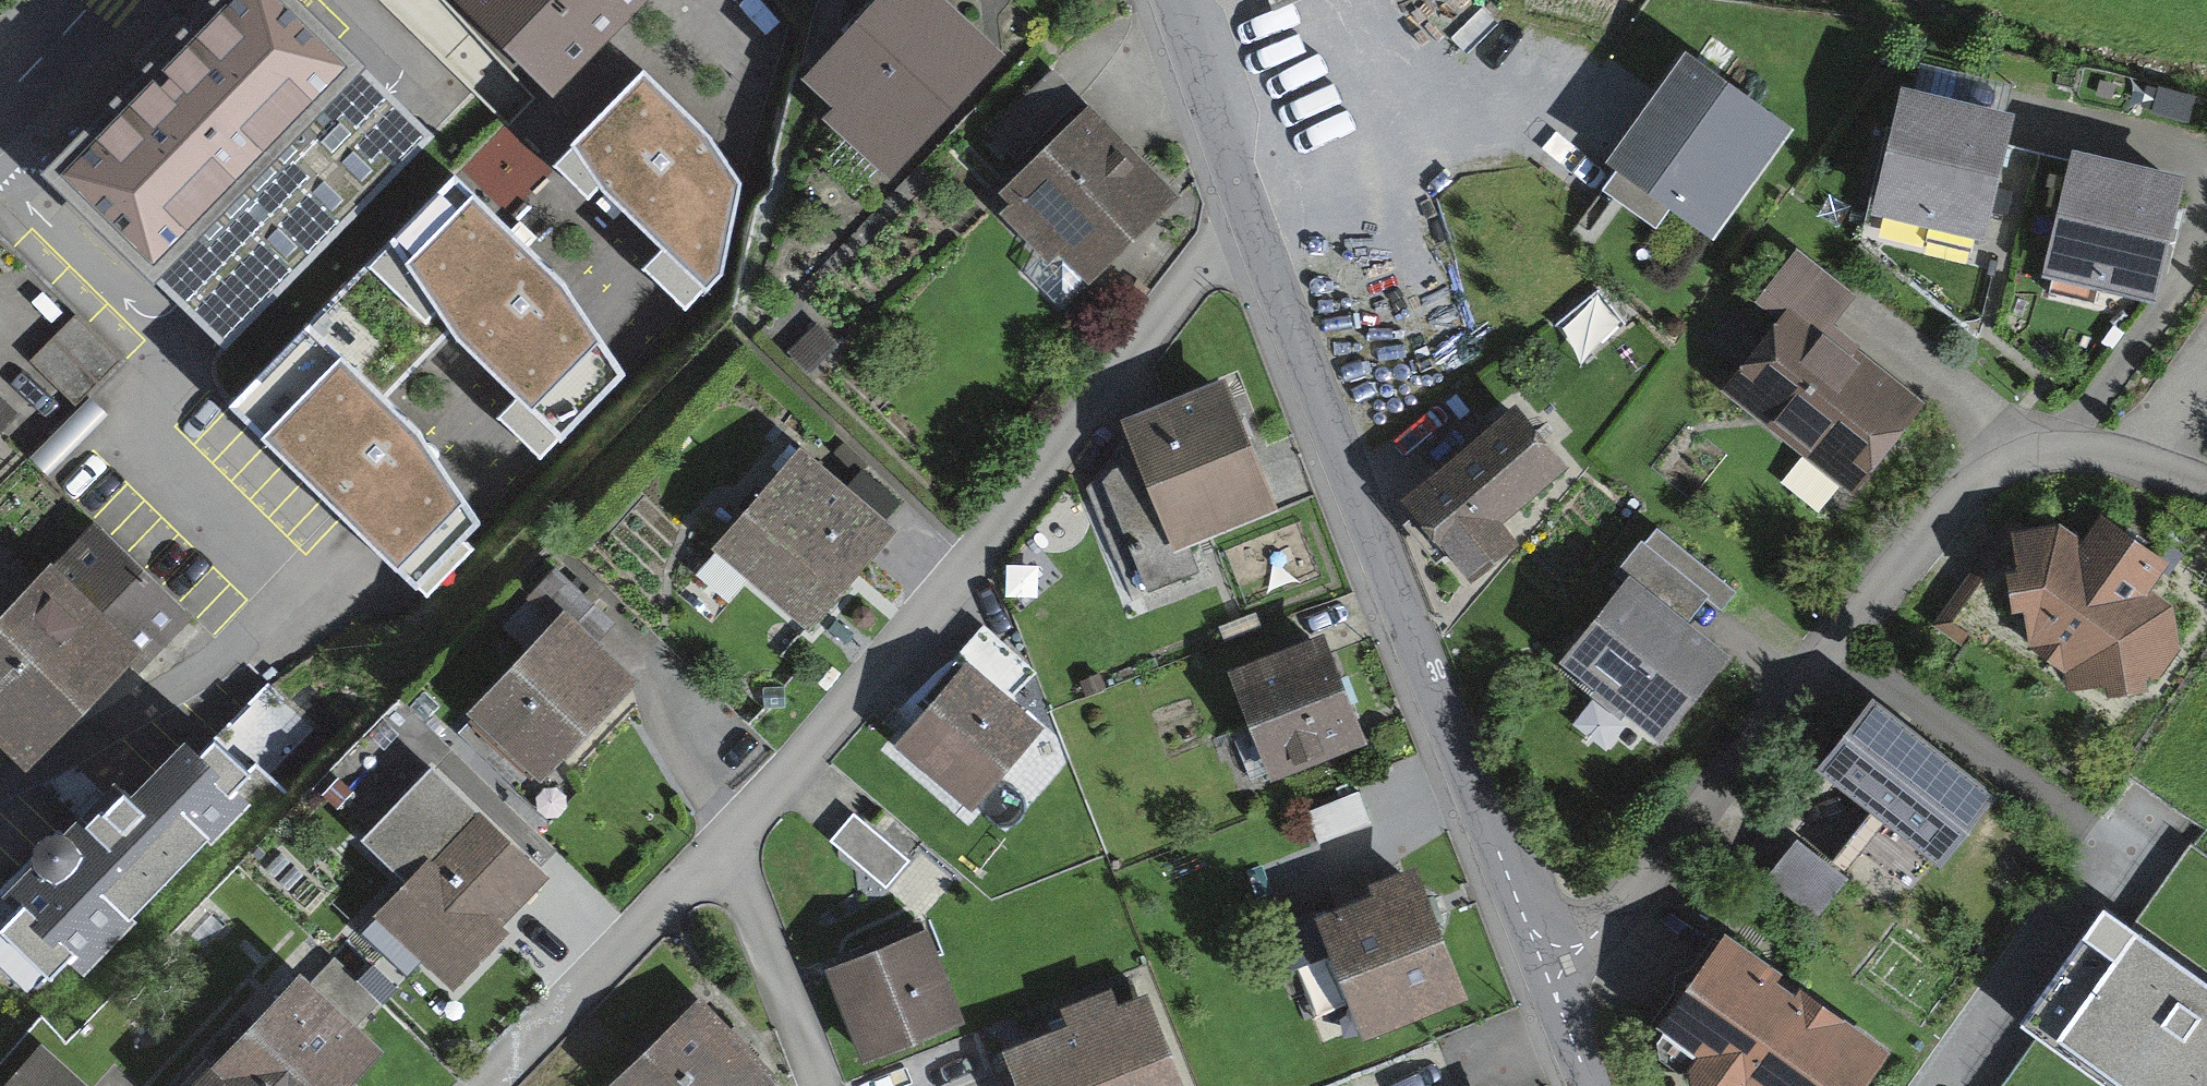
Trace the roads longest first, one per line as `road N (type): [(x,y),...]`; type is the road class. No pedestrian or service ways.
road 1 (residential): [(1545,963),(1586,947),(1657,868),(1959,488),(2009,460),(2067,448),(2124,455),(2206,483)]
road 2 (residential): [(713,851),(1277,248)]
road 3 (residential): [(1277,248),(1545,963)]
road 4 (residential): [(489,1085),(713,851)]
road 5 (residential): [(1183,0),(1277,248)]
road 6 (residential): [(713,851),(742,886),(819,1085)]
road 7 (primary): [(95,0),(0,99)]
road 8 (residential): [(1545,963),(1592,1085)]

